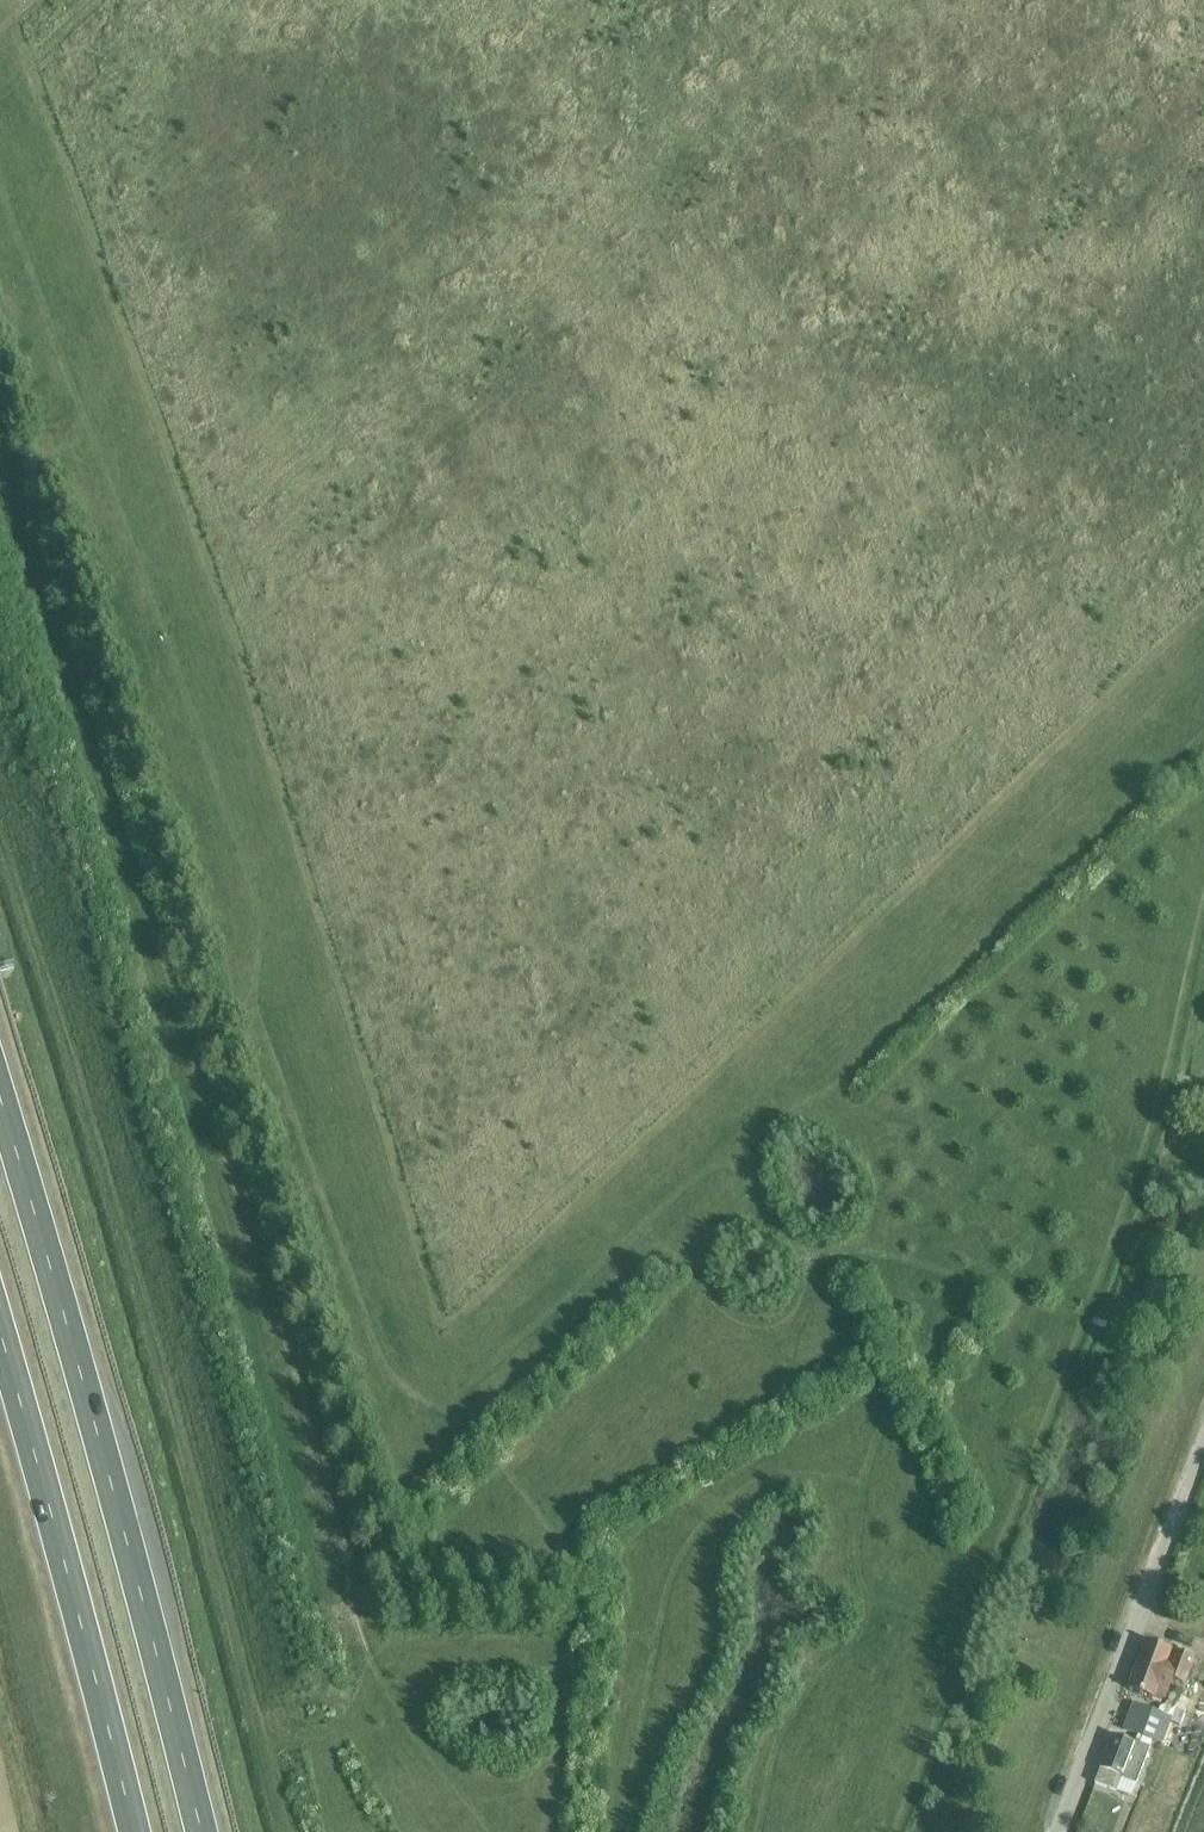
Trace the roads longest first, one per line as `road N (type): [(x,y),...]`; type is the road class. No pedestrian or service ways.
road 1 (track): [(0,305),(96,403),(145,549),(219,649),(230,709),(225,767),(278,964),(260,1019),(267,1055),(341,1132),(397,1375),(539,1494),(566,1530),(583,1600),(580,1632),(562,1670),(545,1831)]
road 2 (trunk): [(204,1831),(0,1105)]
road 3 (trunk): [(0,1334),(133,1831)]
road 4 (residential): [(1056,1831),(1203,1445)]

